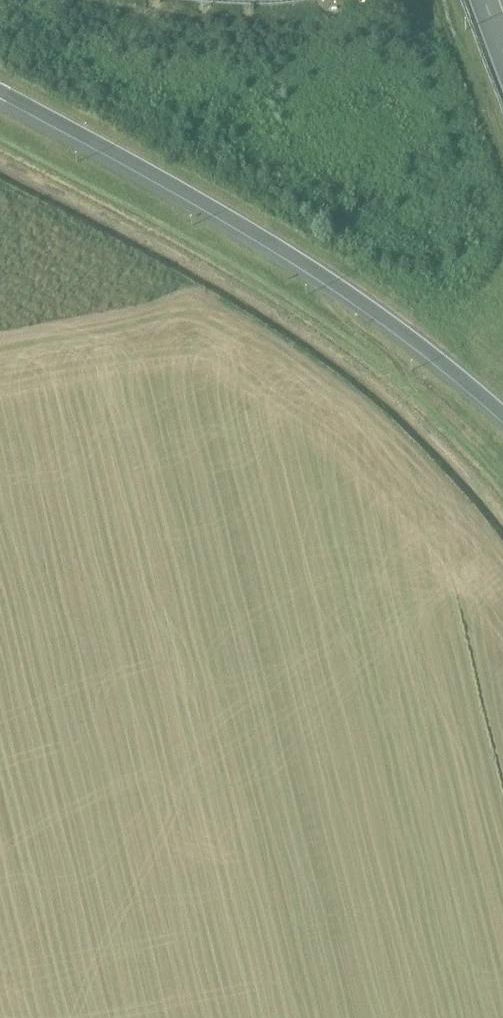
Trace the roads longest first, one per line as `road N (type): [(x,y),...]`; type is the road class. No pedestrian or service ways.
road 1 (motorway): [(0,91),(300,261),(502,413)]

